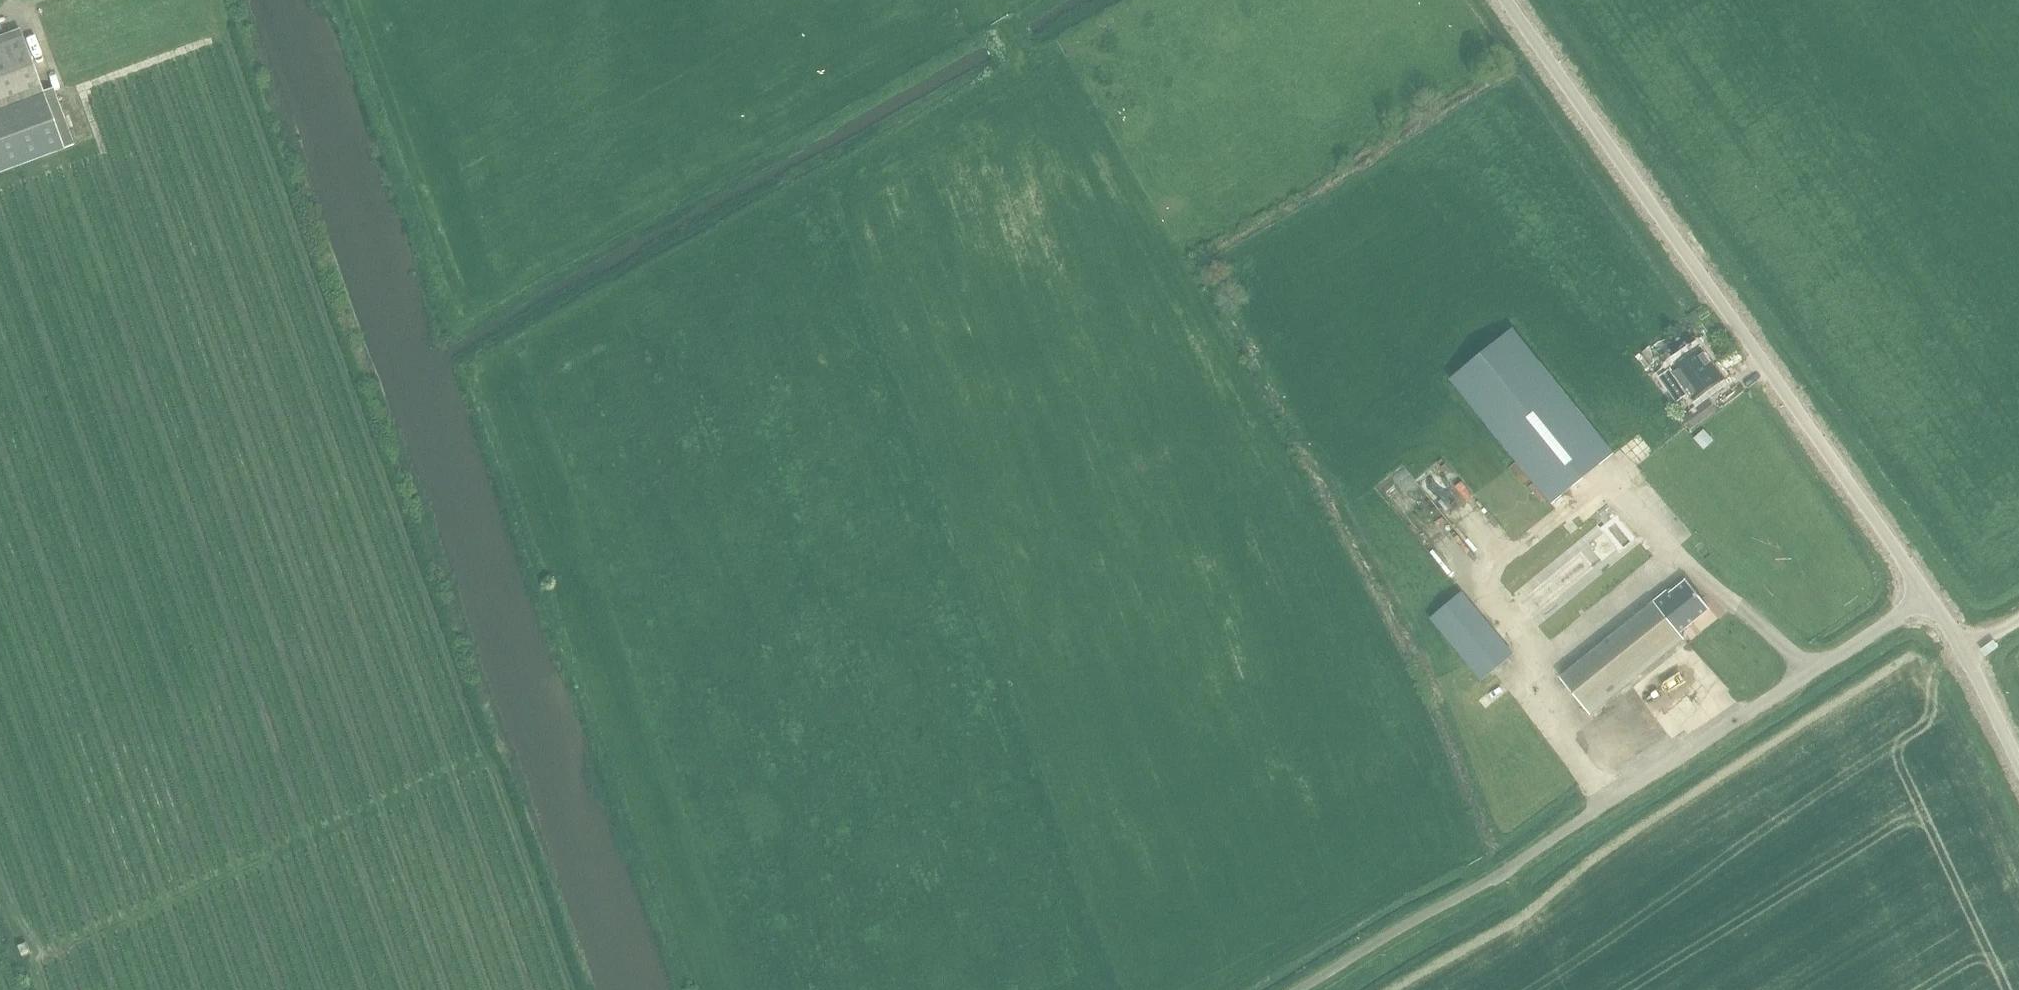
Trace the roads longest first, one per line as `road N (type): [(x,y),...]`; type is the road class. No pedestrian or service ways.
road 1 (unclassified): [(1299,989),(1501,875),(1927,595)]
road 2 (unclassified): [(1927,595),(1508,0)]

